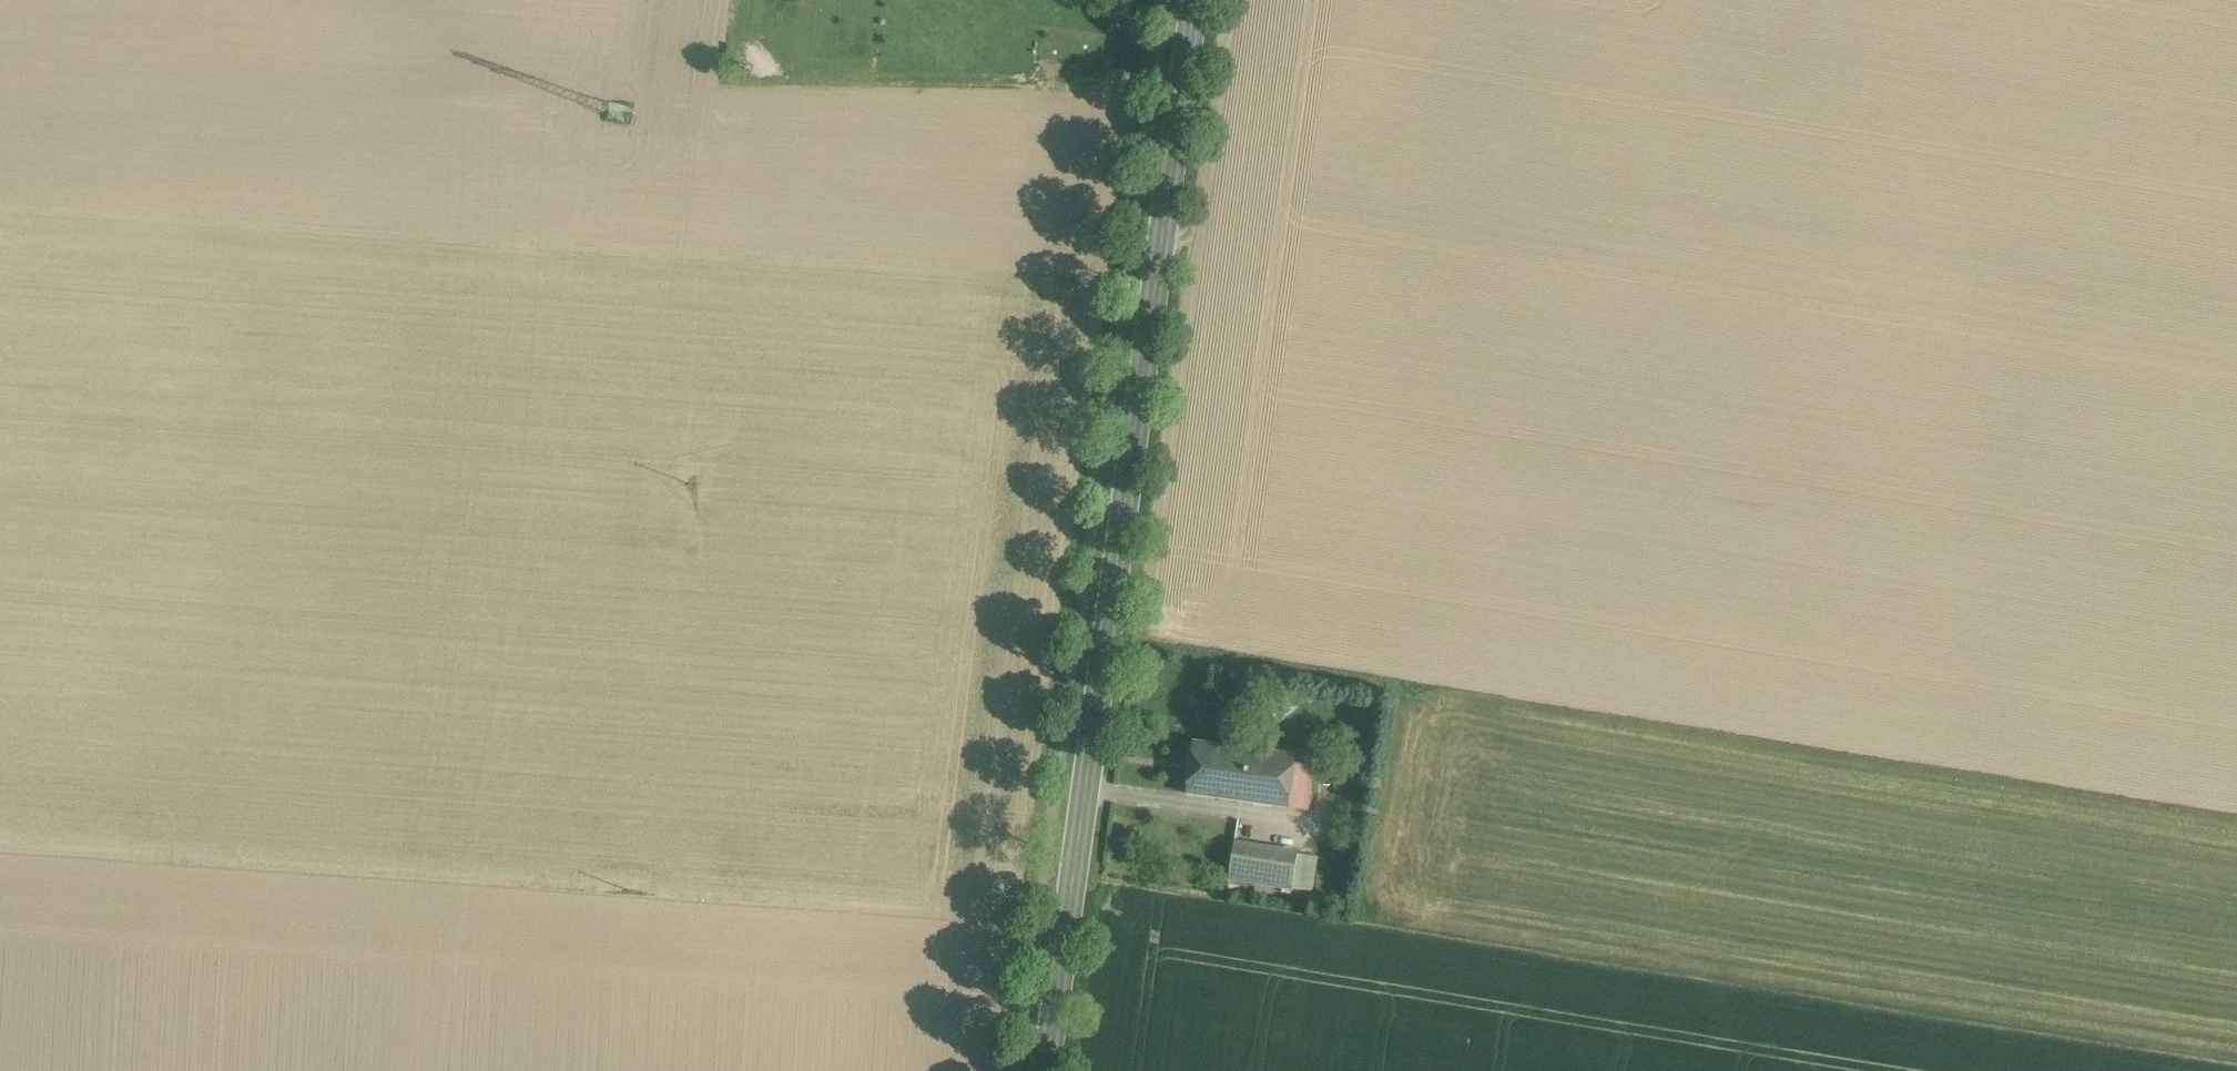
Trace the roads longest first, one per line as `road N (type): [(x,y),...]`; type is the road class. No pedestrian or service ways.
road 1 (tertiary): [(1047,1070),(1196,0)]

